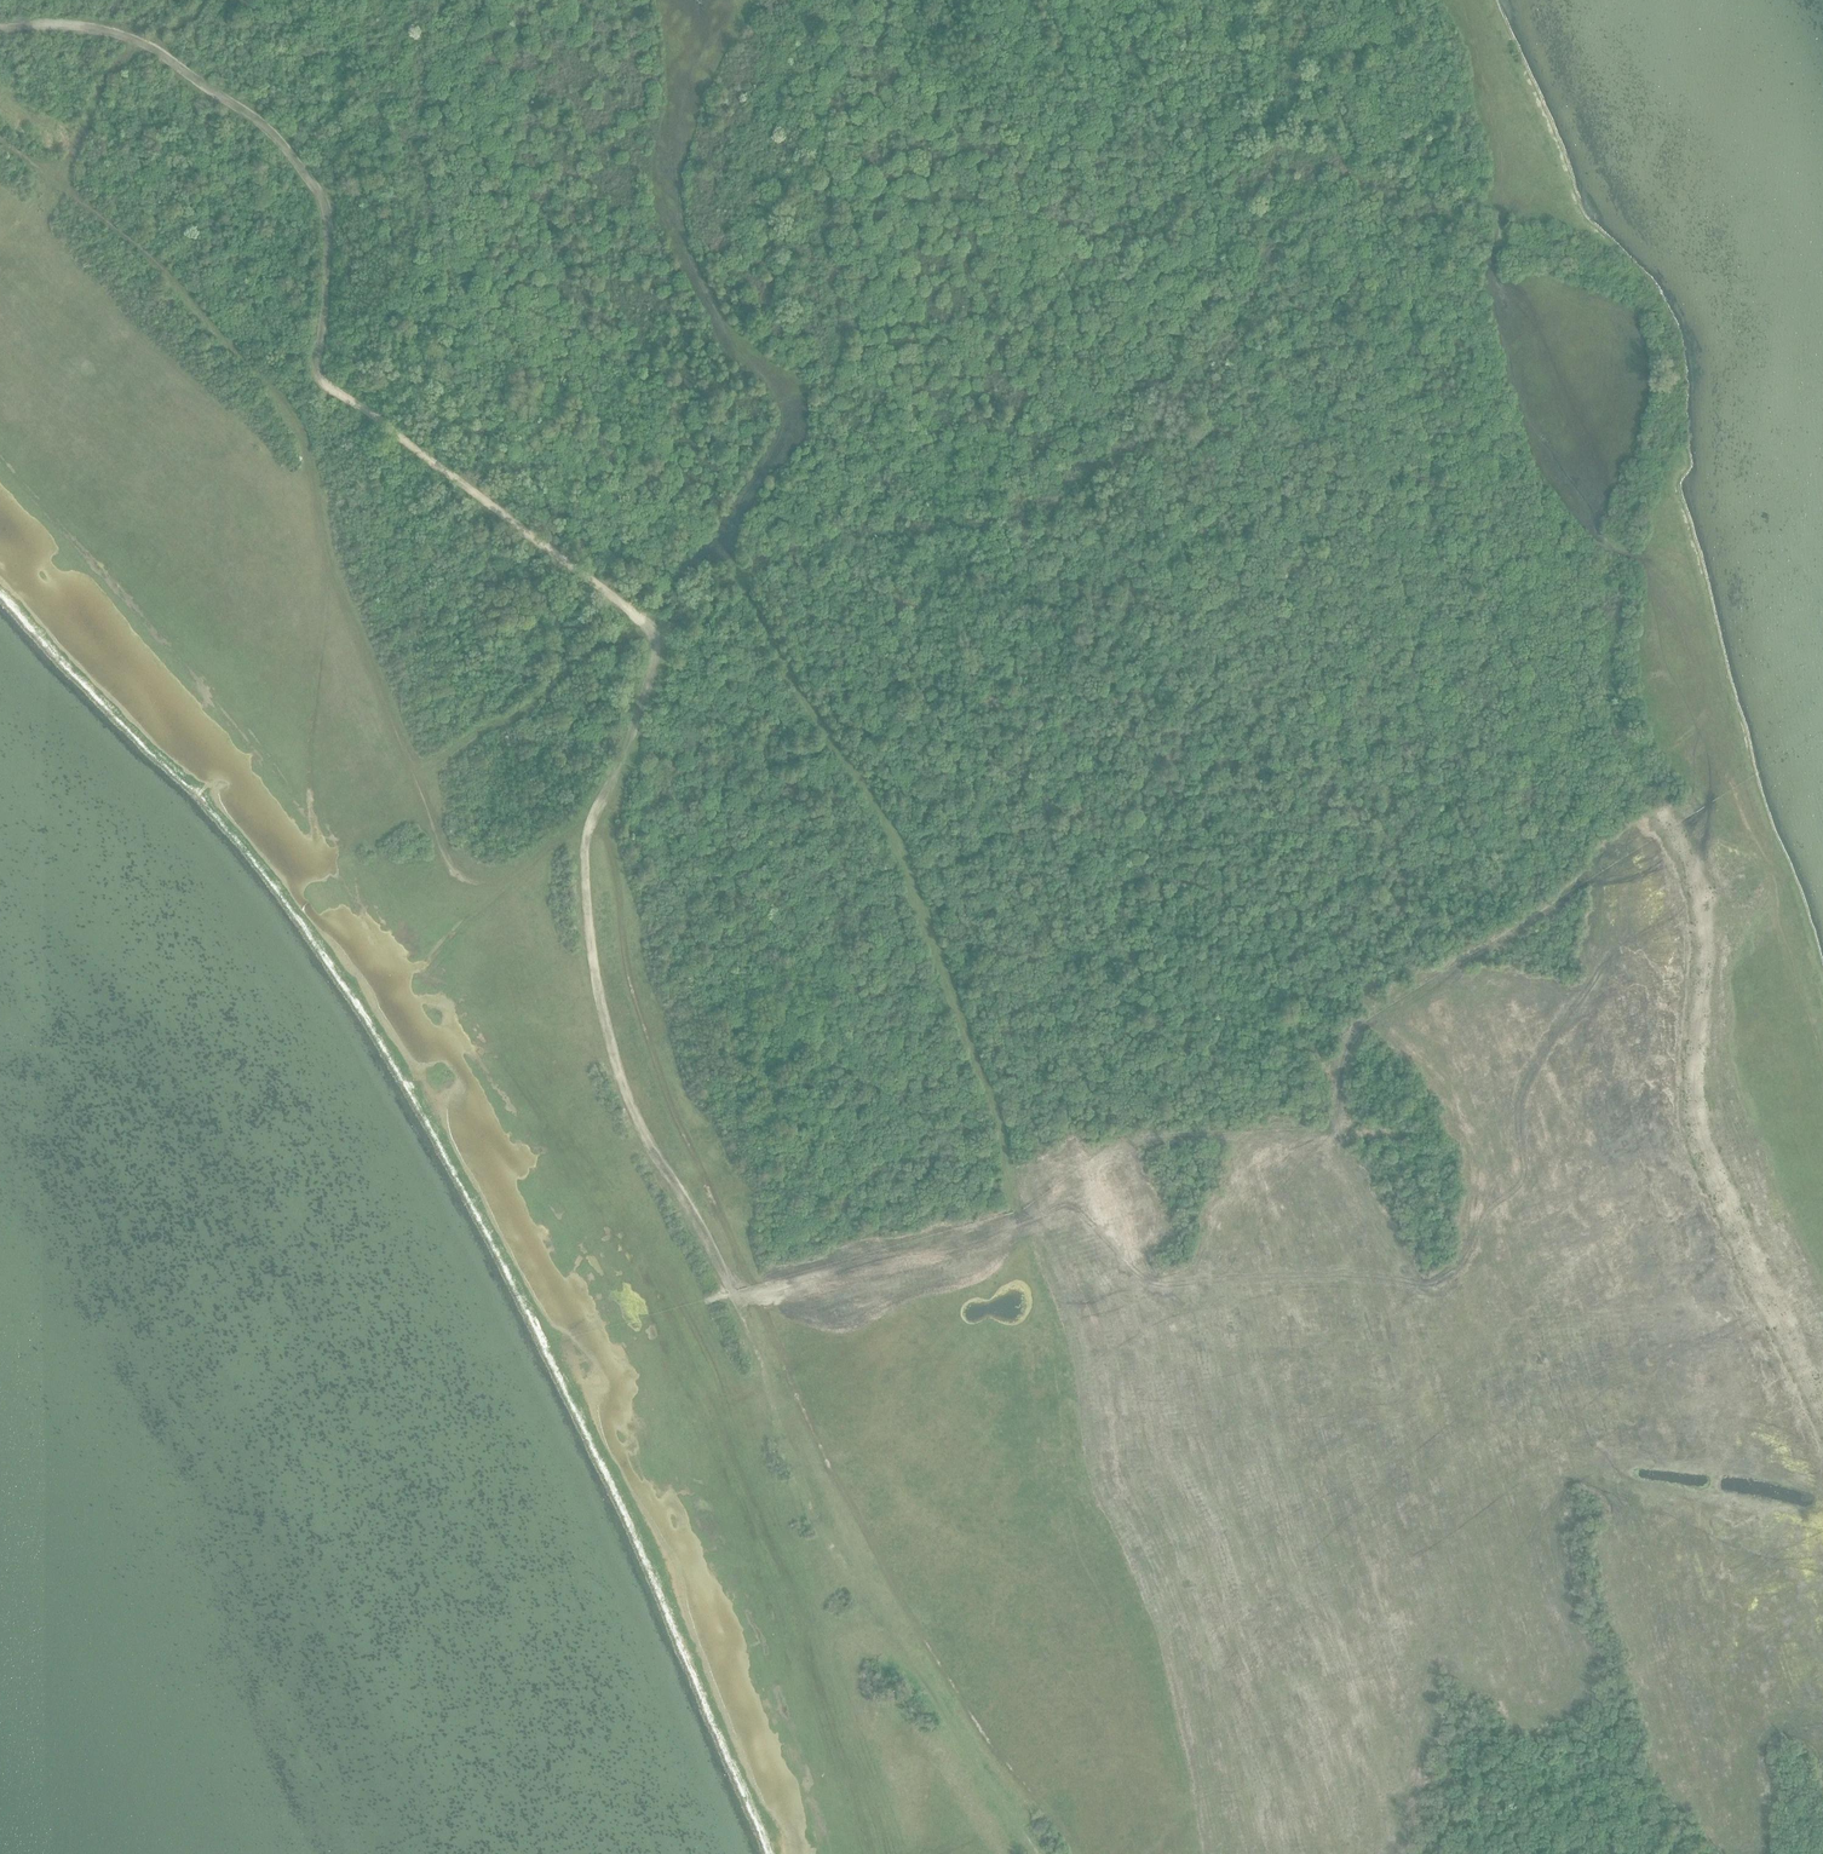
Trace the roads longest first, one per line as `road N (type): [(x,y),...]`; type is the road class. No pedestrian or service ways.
road 1 (track): [(1106,1853),(894,1605),(810,1434),(706,1183),(615,998),(621,850),(598,823),(572,816),(520,867),(485,885),(451,871),(433,839),(389,699),(342,611),(290,414),(235,332),(0,134)]
road 2 (track): [(735,0),(682,116),(670,168),(677,230),(731,342),(768,365),(786,402),(776,444),(735,512),(729,545),(750,602),(884,818),(941,961),(998,1136),(1060,1510),(1146,1701),(1181,1853)]

